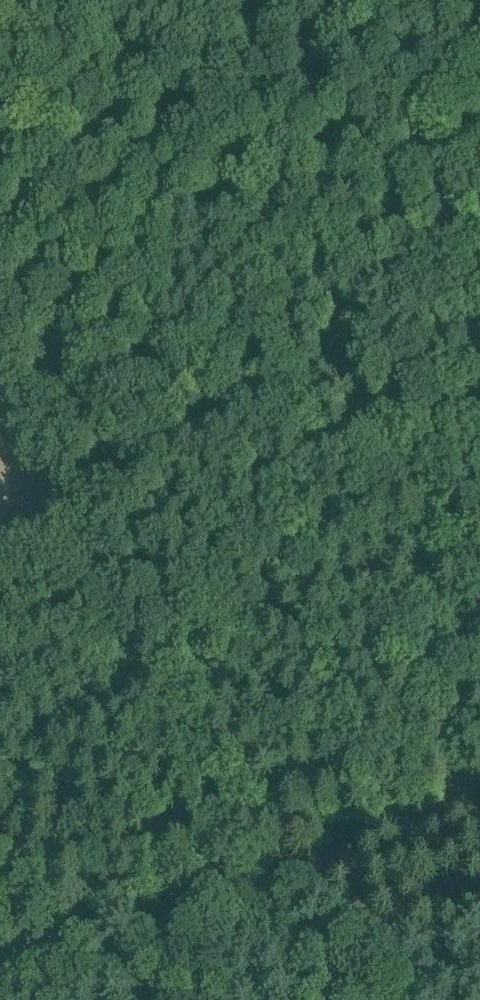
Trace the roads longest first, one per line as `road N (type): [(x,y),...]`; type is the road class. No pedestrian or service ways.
road 1 (track): [(0,289),(62,357),(191,653),(0,766)]
road 2 (track): [(479,816),(301,883),(82,933)]
road 3 (track): [(191,653),(301,883)]
road 4 (track): [(62,357),(245,219)]
road 5 (track): [(0,826),(82,933)]

